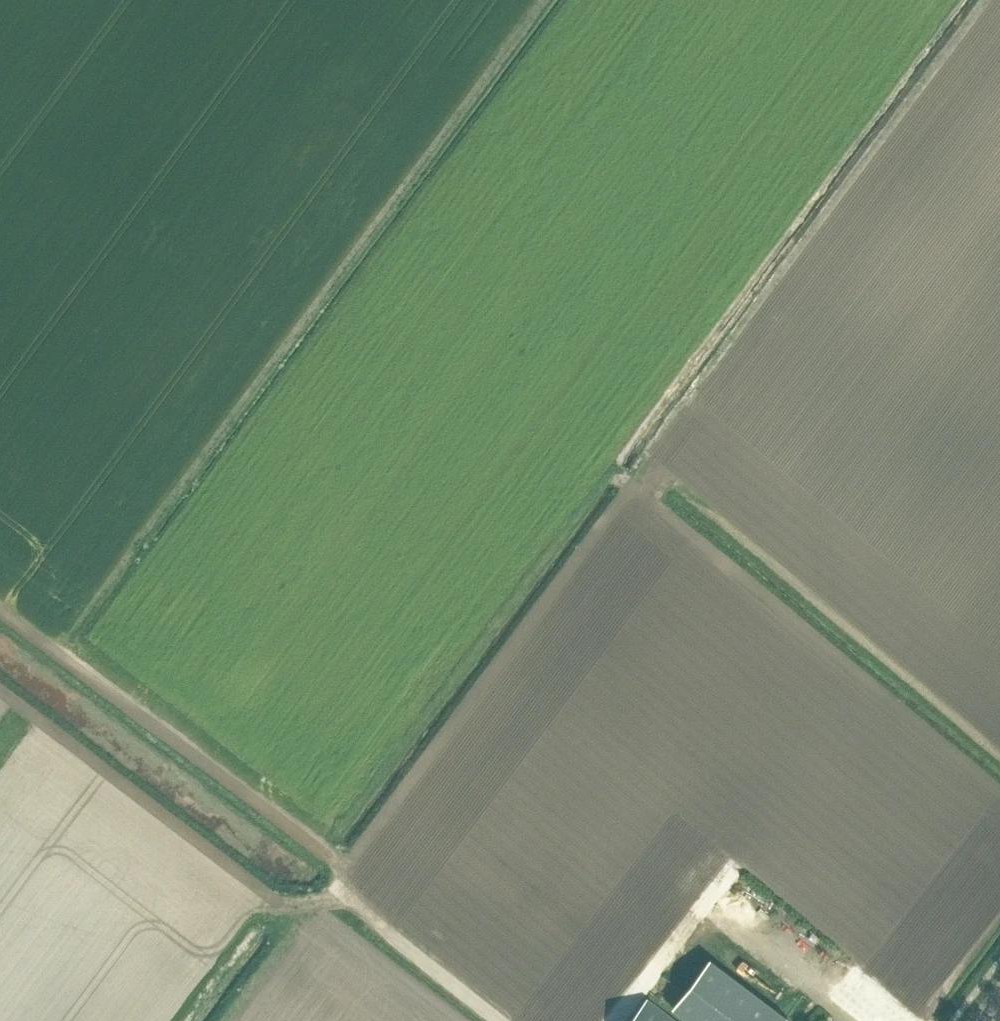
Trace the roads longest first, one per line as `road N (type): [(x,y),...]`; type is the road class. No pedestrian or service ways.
road 1 (track): [(505,1020),(343,891),(321,846),(0,605)]

